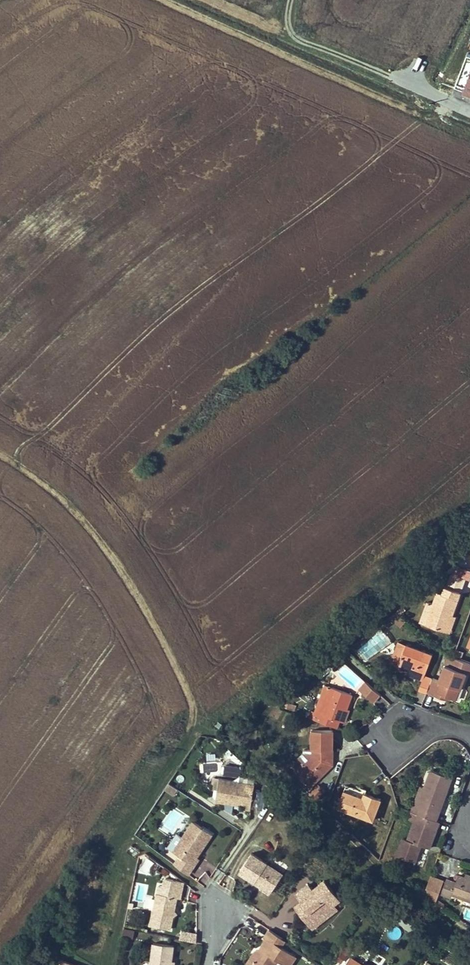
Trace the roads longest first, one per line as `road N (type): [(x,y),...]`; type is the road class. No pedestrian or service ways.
road 1 (track): [(20,964),(78,861),(179,745),(186,691),(118,571),(68,503),(0,451)]
road 2 (track): [(161,0),(430,119),(450,104)]

